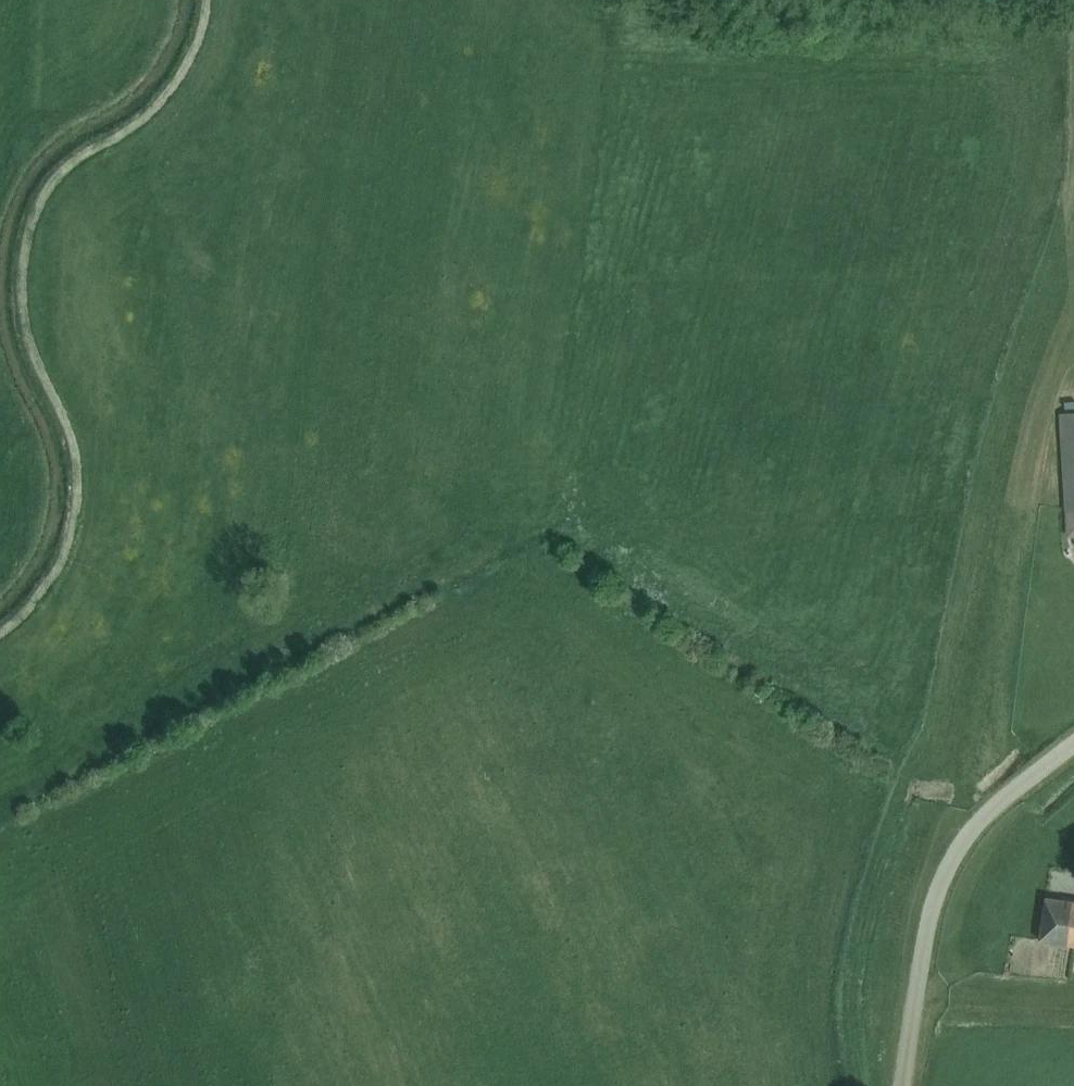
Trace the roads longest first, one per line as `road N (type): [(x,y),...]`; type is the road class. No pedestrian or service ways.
road 1 (unclassified): [(900,1085),(915,976),(941,877),(1013,789),(1073,743)]

